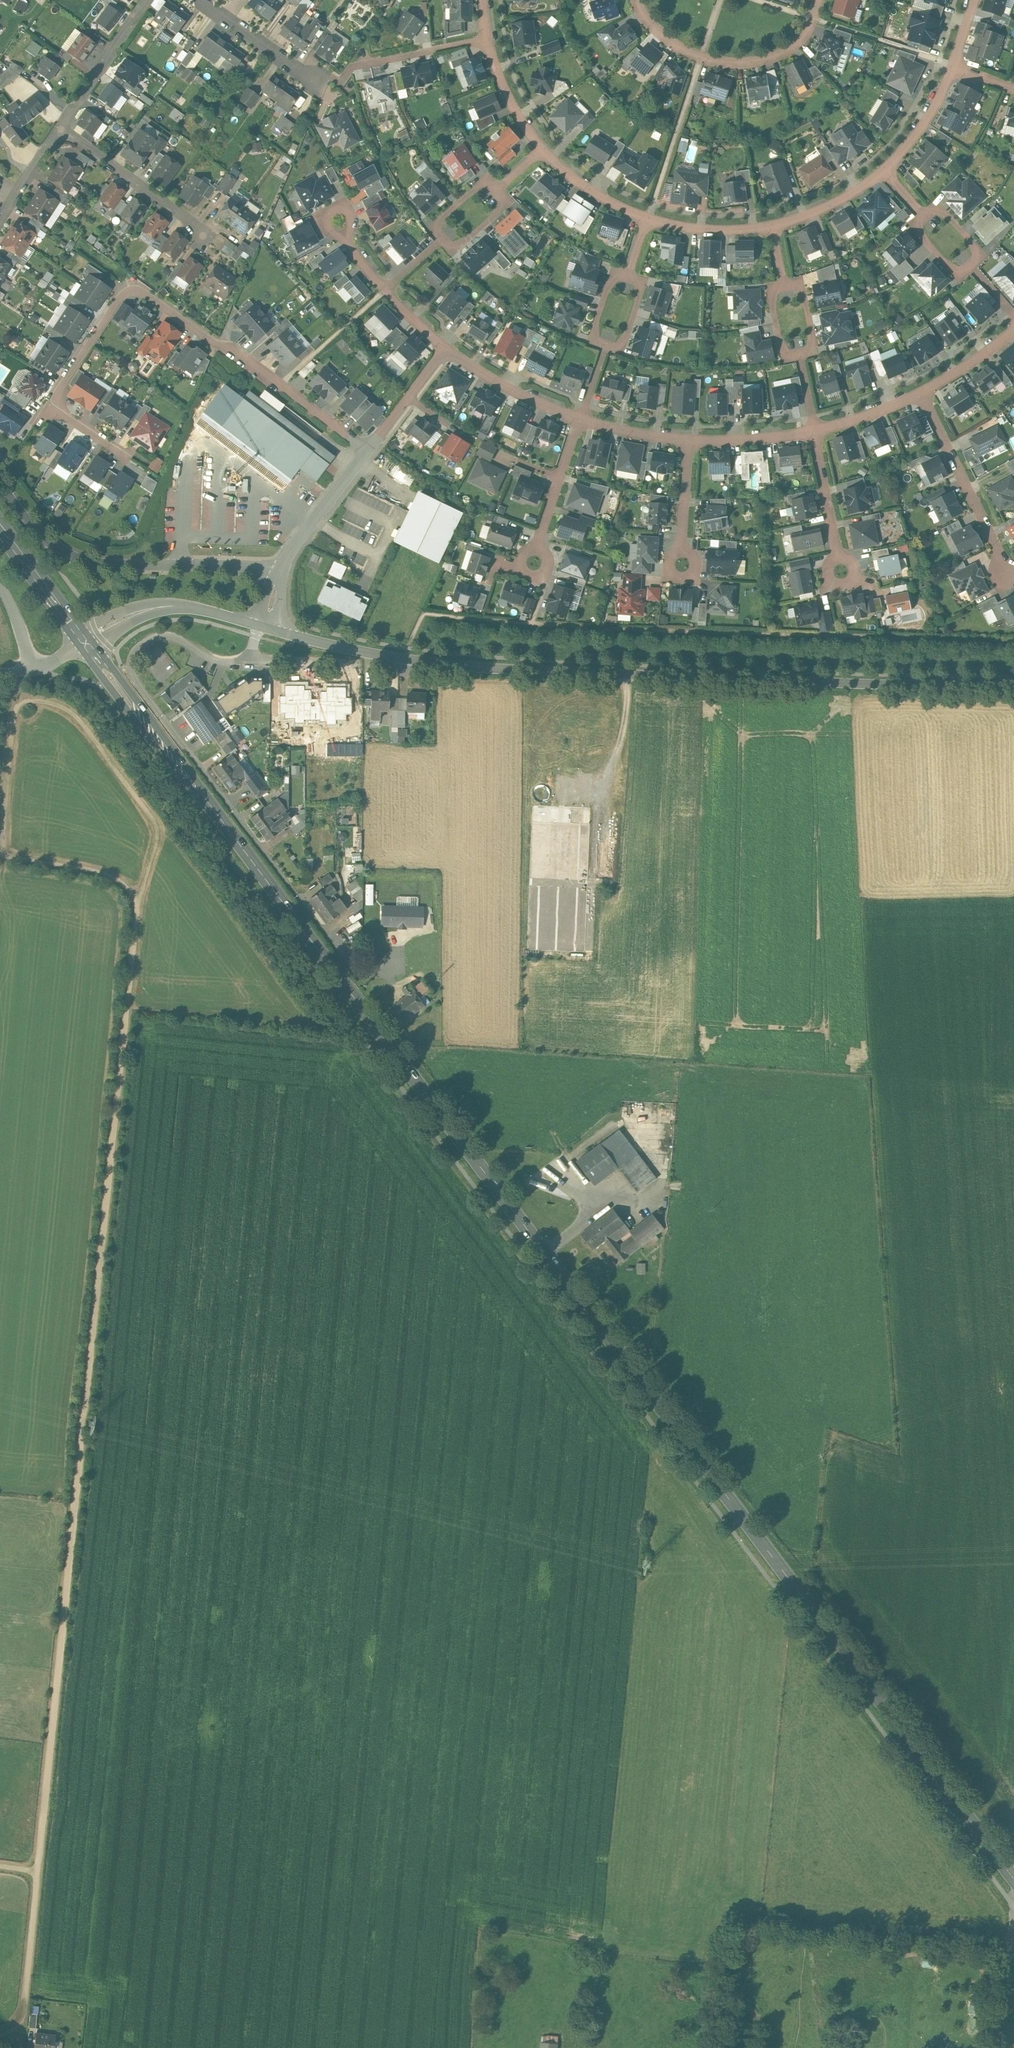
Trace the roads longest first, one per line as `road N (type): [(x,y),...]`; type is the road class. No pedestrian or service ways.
road 1 (primary): [(1013,1877),(86,644)]
road 2 (tertiary): [(263,627),(458,665),(1013,687)]
road 3 (residential): [(255,663),(210,658),(168,638),(150,642),(134,661),(146,693),(354,970),(392,968)]
road 4 (residential): [(367,451),(126,280),(50,397),(122,454)]
road 5 (residential): [(279,571),(78,558),(48,543),(0,478)]
road 6 (residential): [(639,0),(685,50),(745,63),(794,47),(821,0)]
road 7 (residential): [(785,287),(805,283),(818,355),(778,362),(765,291)]
road 8 (residential): [(608,265),(584,339),(620,351),(644,277),(632,273)]
road 9 (residential): [(925,393),(1009,572)]
road 10 (tertiary): [(86,644),(128,618),(169,607),(263,627)]
road 11 (residential): [(502,189),(479,187),(448,212),(439,222),(441,241),(464,243),(500,211),(504,196)]
road 12 (residential): [(210,234),(61,132)]
road 13 (residential): [(333,216),(386,289),(448,349)]
road 14 (residential): [(929,221),(942,210),(979,252),(953,275),(916,233)]
road 15 (residential): [(61,132),(149,0)]
road 16 (residential): [(448,349),(581,419)]
road 17 (residential): [(279,571),(367,451)]
road 18 (residential): [(403,667),(255,663)]
road 19 (primary): [(0,526),(86,644)]
road 20 (residential): [(199,0),(317,81)]
road 21 (residential): [(485,42),(351,67)]
road 22 (residential): [(581,419),(537,548)]
road 23 (residential): [(957,65),(927,123),(883,173)]
road 24 (residential): [(367,451),(448,349)]
road 25 (residential): [(688,438),(818,431)]
road 26 (residential): [(649,221),(585,188),(545,148)]
road 27 (residential): [(818,431),(839,557)]
road 28 (residential): [(883,173),(831,208),(772,229)]
road 29 (residential): [(772,229),(706,232),(649,221)]
road 30 (residential): [(545,148),(506,91),(485,42)]

